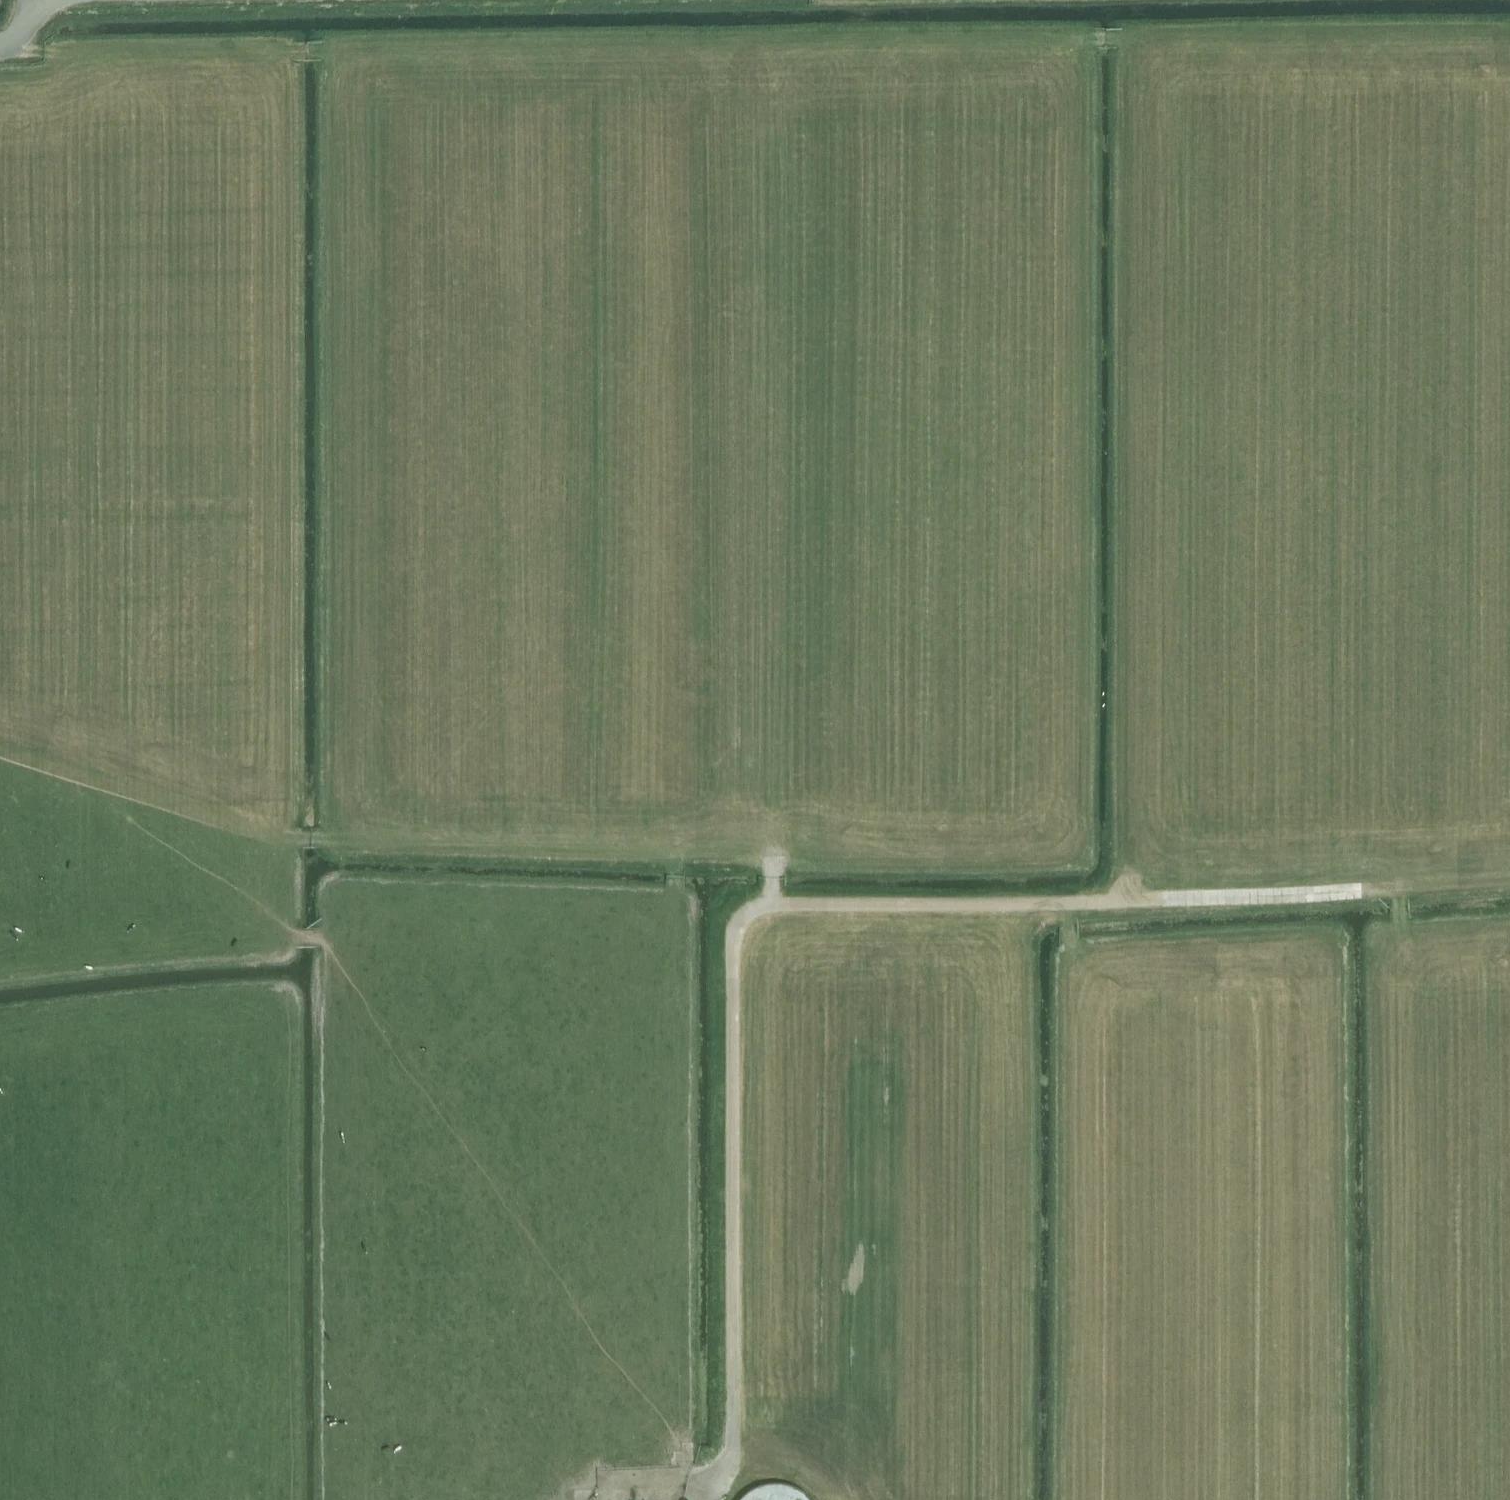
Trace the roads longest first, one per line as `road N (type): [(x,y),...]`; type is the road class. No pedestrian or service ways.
road 1 (track): [(712,1499),(730,1458),(735,929),(757,908),(1120,903),(1509,884)]
road 2 (track): [(774,905),(774,868),(753,855),(669,854)]

